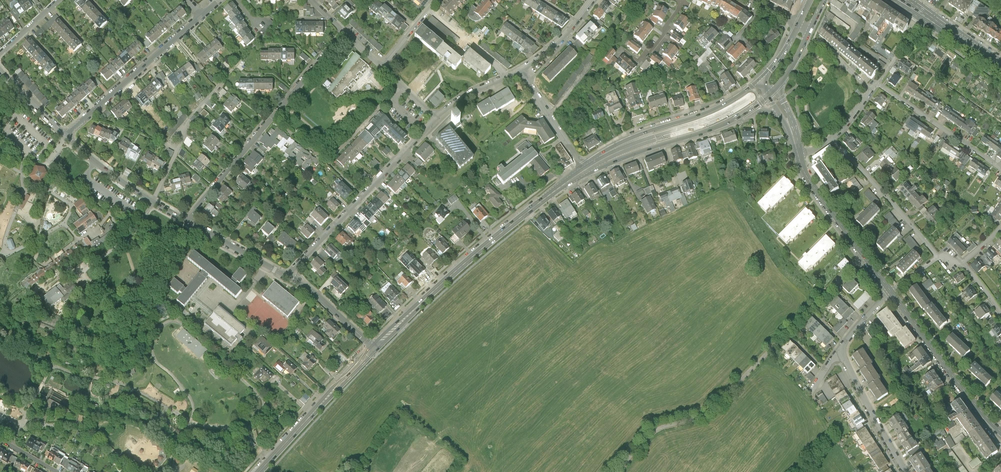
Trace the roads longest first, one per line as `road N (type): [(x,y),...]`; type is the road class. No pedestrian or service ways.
road 1 (primary): [(604,159),(718,117),(755,95),(782,68),(818,0)]
road 2 (primary): [(375,349),(473,257),(585,170)]
road 3 (residential): [(188,219),(343,31)]
road 4 (residential): [(435,119),(290,277)]
road 5 (residential): [(200,15),(68,136)]
road 6 (secondary): [(890,292),(1000,432)]
road 7 (primary): [(760,80),(710,112),(624,141),(604,159)]
road 8 (primary): [(260,471),(375,349)]
road 9 (secondary): [(798,155),(890,292)]
road 10 (residential): [(832,139),(936,256)]
road 11 (residential): [(877,84),(1000,167)]
road 12 (primary): [(604,159),(738,117)]
road 13 (residential): [(839,350),(906,471)]

